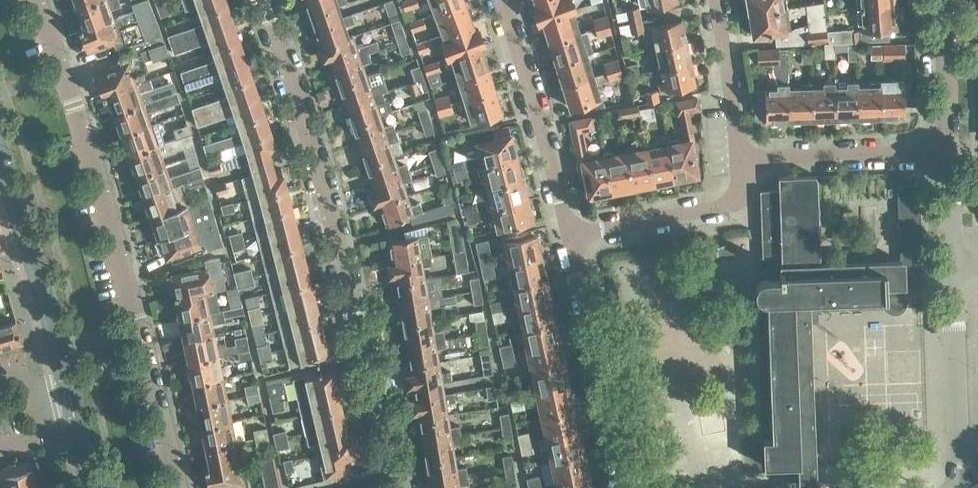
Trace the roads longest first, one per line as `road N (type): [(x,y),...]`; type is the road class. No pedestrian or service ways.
road 1 (residential): [(174,487),(138,332),(34,0)]
road 2 (residential): [(395,487),(339,243),(266,0)]
road 3 (residential): [(624,487),(571,237)]
road 4 (secondary): [(0,160),(69,399)]
road 5 (residential): [(571,237),(501,0)]
road 6 (residential): [(963,487),(952,269)]
road 7 (residential): [(571,237),(733,202),(740,158)]
road 8 (residential): [(740,158),(950,151)]
road 9 (residential): [(740,158),(715,0)]
road 10 (residential): [(950,151),(942,0)]

